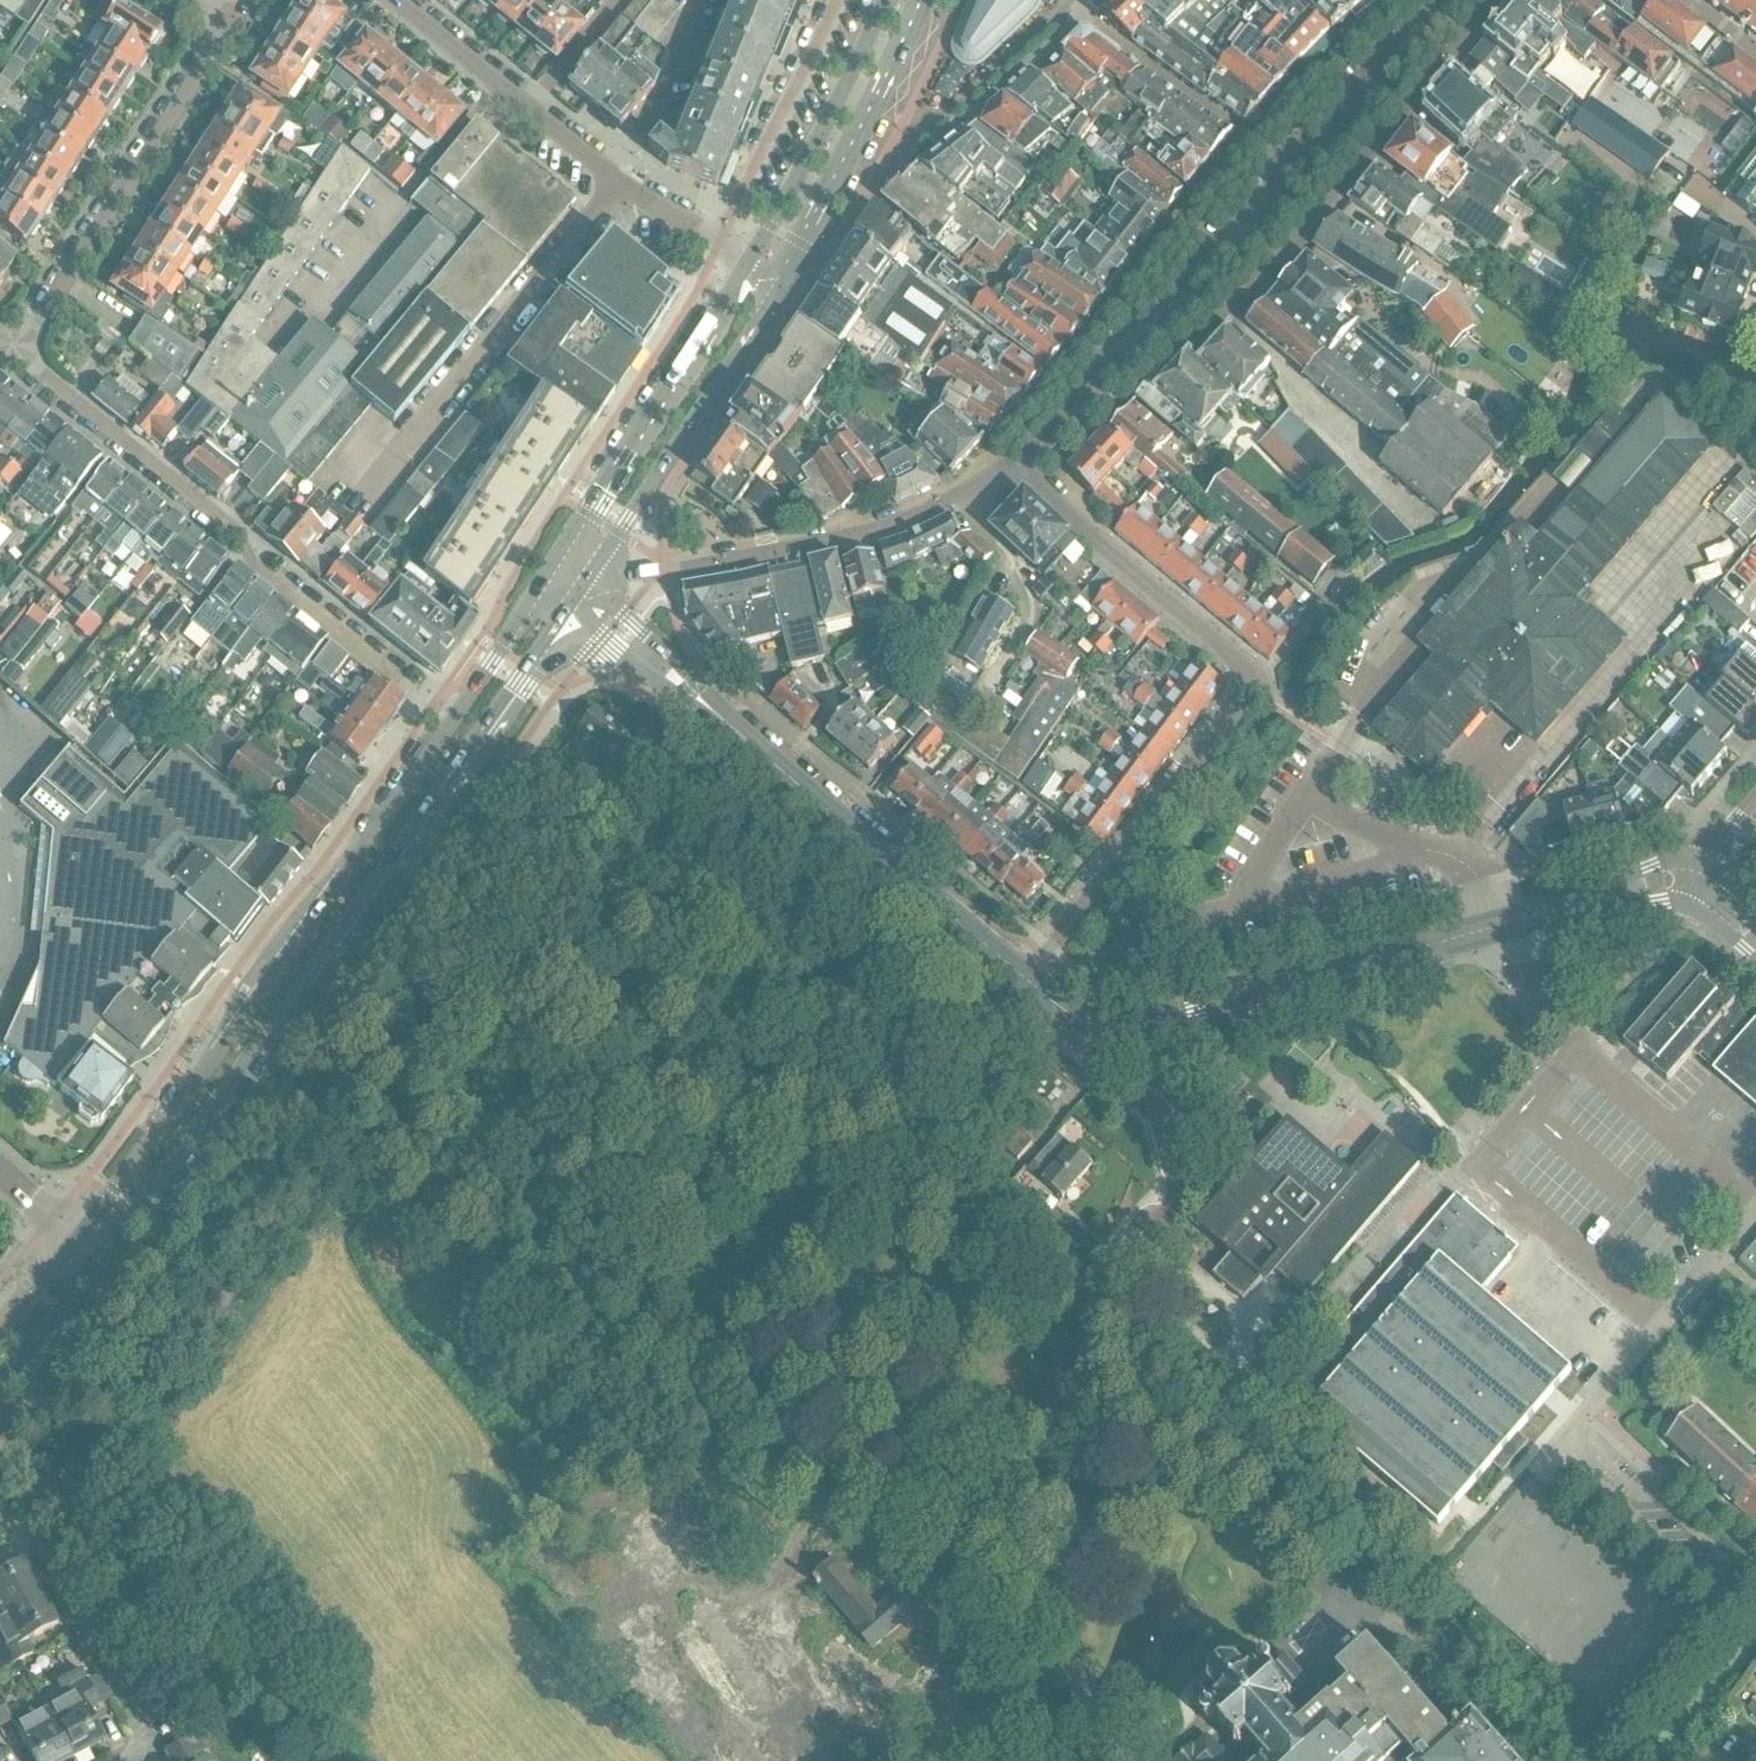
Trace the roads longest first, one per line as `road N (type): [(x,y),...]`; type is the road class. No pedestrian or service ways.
road 1 (secondary): [(106,1255),(579,605)]
road 2 (residential): [(1013,467),(1250,674),(1255,687),(1024,980)]
road 3 (residential): [(1462,0),(1013,467)]
road 4 (secondary): [(453,720),(254,1003),(79,1232)]
road 5 (tertiary): [(1024,980),(579,605)]
road 6 (residential): [(433,704),(269,578),(233,529),(12,355)]
road 7 (residential): [(592,585),(871,532),(956,507),(1013,467)]
road 8 (residential): [(360,507),(622,182)]
road 9 (residential): [(12,355),(231,20)]
road 10 (residential): [(1755,1209),(1599,1070),(1517,972),(1499,926)]
road 11 (tertiary): [(1499,926),(1139,1021)]
road 12 (secondary): [(748,272),(546,583)]
road 13 (secondary): [(592,585),(778,292)]
road 14 (residential): [(1081,1308),(1171,1208),(1181,1176),(1139,1021)]
road 15 (secondary): [(778,292),(864,134),(924,0)]
road 16 (secondary): [(878,0),(748,272)]
road 17 (residential): [(127,1760),(153,1742),(59,1574),(8,1519)]
road 18 (residential): [(622,182),(389,0)]
road 19 (residential): [(833,0),(716,247)]
road 20 (tertiary): [(1704,896),(1655,886),(1499,926)]
road 21 (secondary): [(0,1391),(106,1255)]
road 22 (secondary): [(546,583),(453,720)]
road 23 (residential): [(1658,1325),(1755,1213)]
road 24 (secondary): [(79,1232),(0,1337)]
road 25 (tertiary): [(1139,1021),(1109,1027),(1079,1020),(1024,980)]

